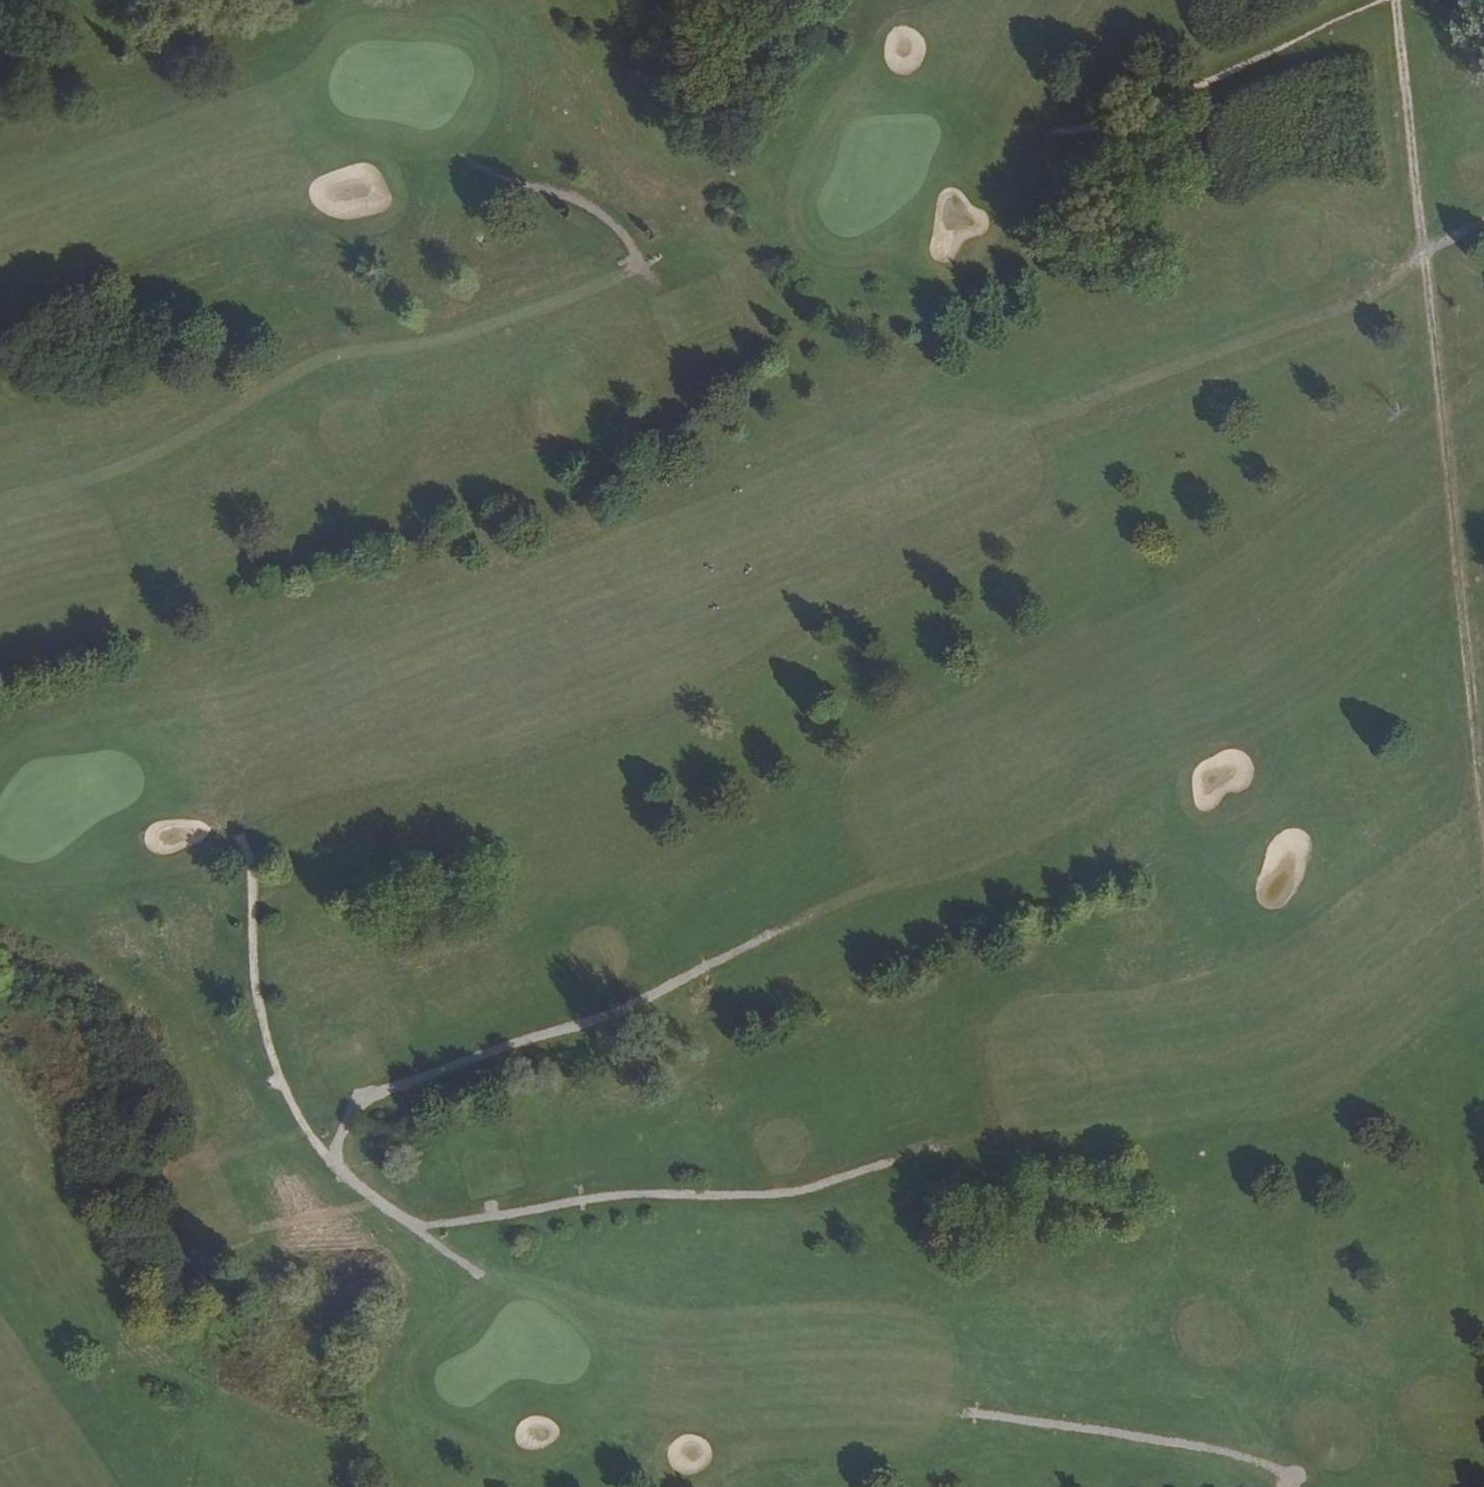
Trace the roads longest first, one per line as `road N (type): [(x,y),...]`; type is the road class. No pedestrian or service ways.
road 1 (track): [(1483,798),(1398,0)]

